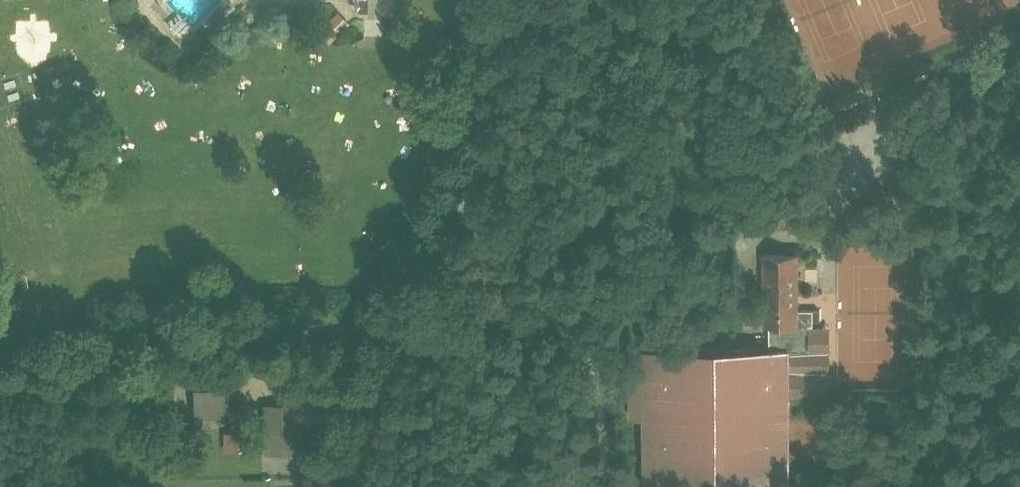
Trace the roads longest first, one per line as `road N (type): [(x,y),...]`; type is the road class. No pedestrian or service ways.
road 1 (track): [(521,10),(508,330)]
road 2 (track): [(508,330),(555,486)]

